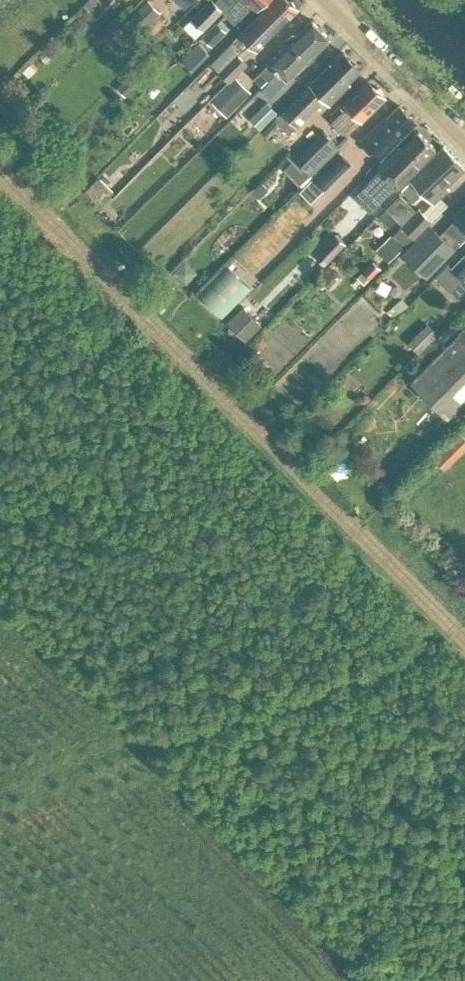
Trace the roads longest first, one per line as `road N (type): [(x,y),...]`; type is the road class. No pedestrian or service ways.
road 1 (residential): [(464,142),(325,0)]

